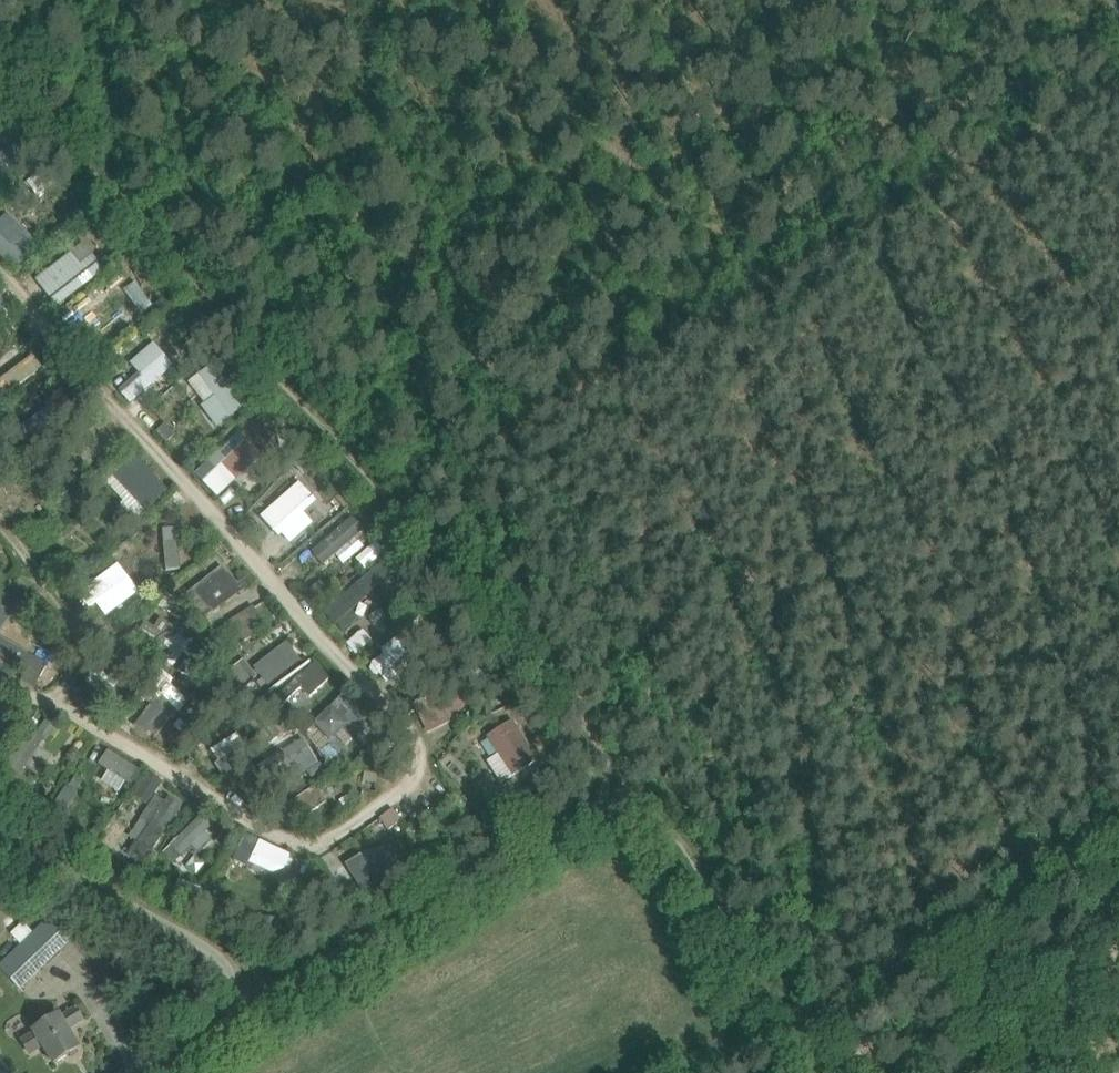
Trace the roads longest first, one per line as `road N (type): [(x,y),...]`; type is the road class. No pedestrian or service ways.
road 1 (track): [(1118,82),(716,296),(396,501)]
road 2 (track): [(396,501),(0,66)]
road 3 (track): [(237,991),(280,987),(627,784)]
road 4 (unclassified): [(151,1072),(217,1033),(234,1011),(230,967),(207,946),(0,834)]
road 5 (track): [(1118,836),(785,1021)]
road 6 (track): [(627,784),(814,1072)]

